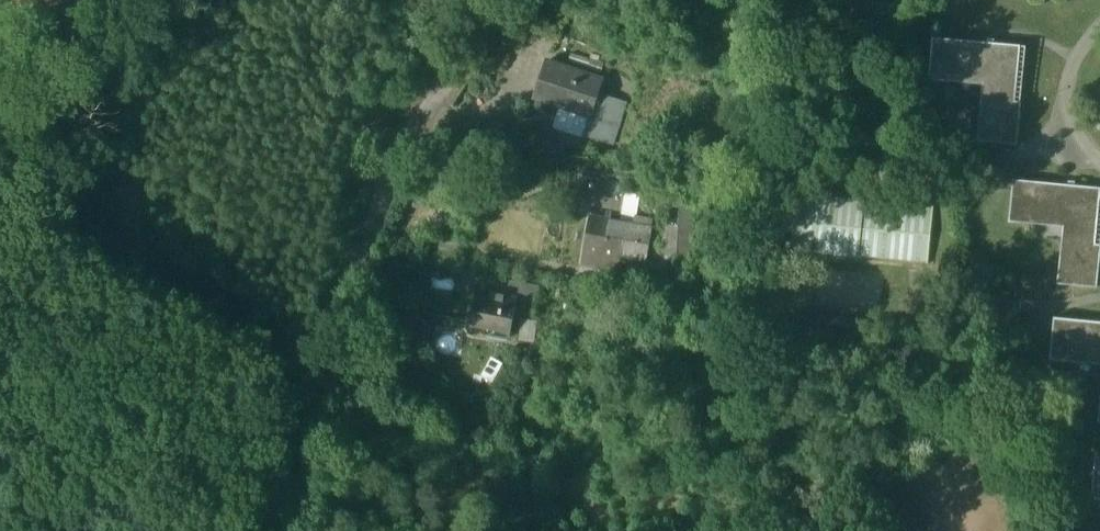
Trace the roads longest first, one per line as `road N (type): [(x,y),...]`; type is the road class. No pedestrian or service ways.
road 1 (track): [(498,0),(380,181),(311,406),(284,530)]
road 2 (track): [(364,232),(551,266)]

